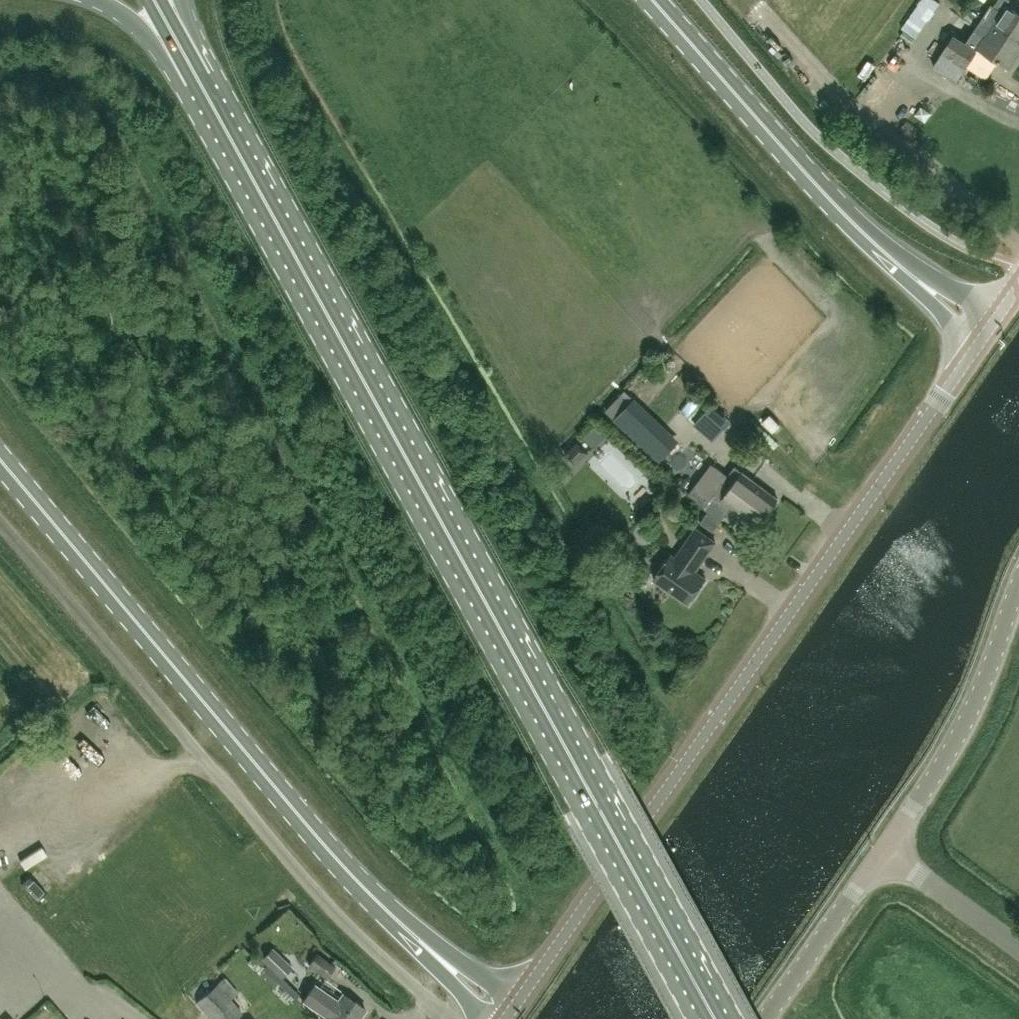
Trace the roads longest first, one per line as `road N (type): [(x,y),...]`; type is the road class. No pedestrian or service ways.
road 1 (primary): [(715,1018),(223,126)]
road 2 (tertiary): [(509,1018),(974,339)]
road 3 (primary): [(509,1018),(338,867),(0,460)]
road 4 (primary): [(974,339),(829,200),(648,0)]
road 5 (tertiary): [(883,855),(978,693),(1018,588)]
road 6 (tertiary): [(761,1018),(883,855)]
road 7 (primary): [(84,0),(124,20),(223,126)]
road 8 (unclassified): [(1018,948),(883,855)]
road 9 (primary): [(223,126),(154,0)]
road 10 (primary): [(223,126),(181,0)]

